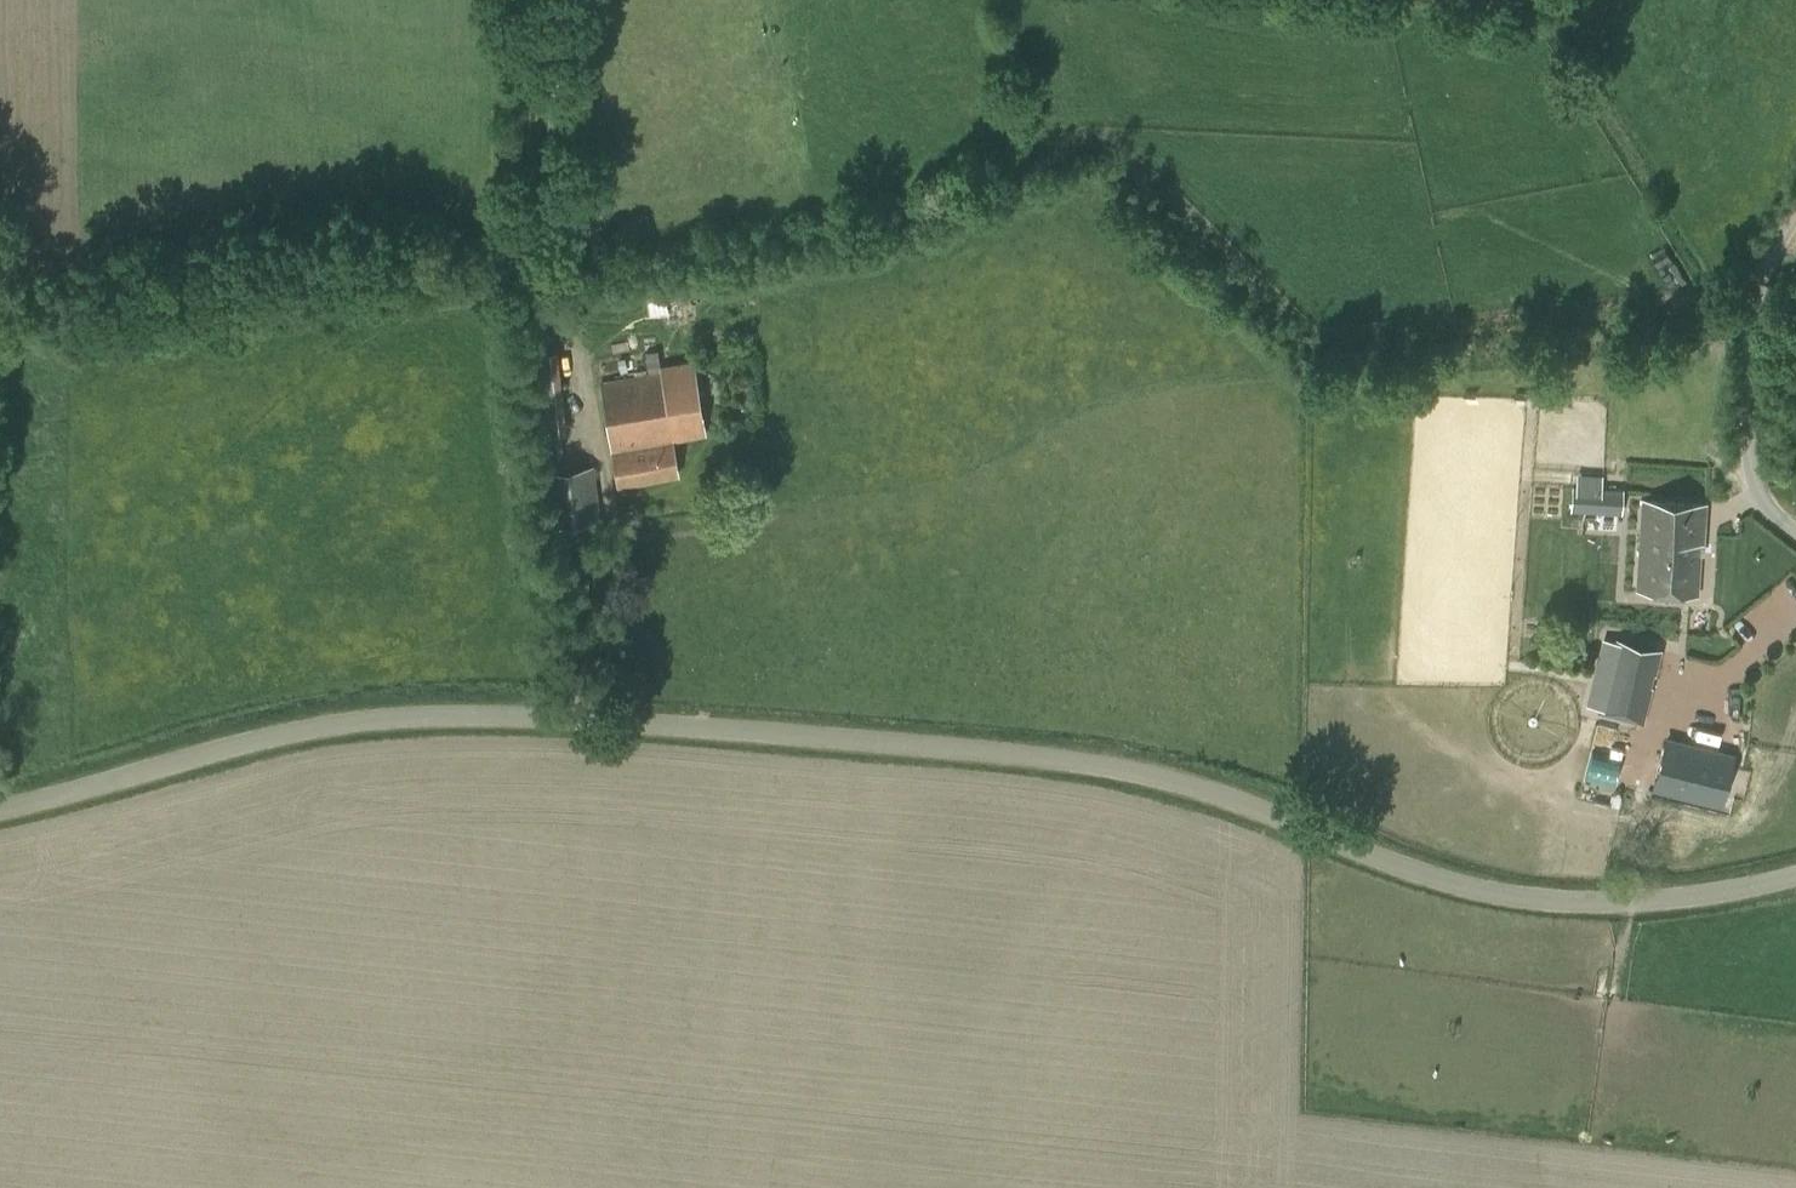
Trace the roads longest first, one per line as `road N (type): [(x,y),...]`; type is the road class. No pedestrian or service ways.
road 1 (unclassified): [(0,809),(313,727),(422,714),(587,713),(1081,762),(1207,792),(1468,891),(1562,905),(1680,901),(1795,873)]
road 2 (unclassified): [(1795,531),(1761,498),(1746,440),(1752,300),(1795,212)]

